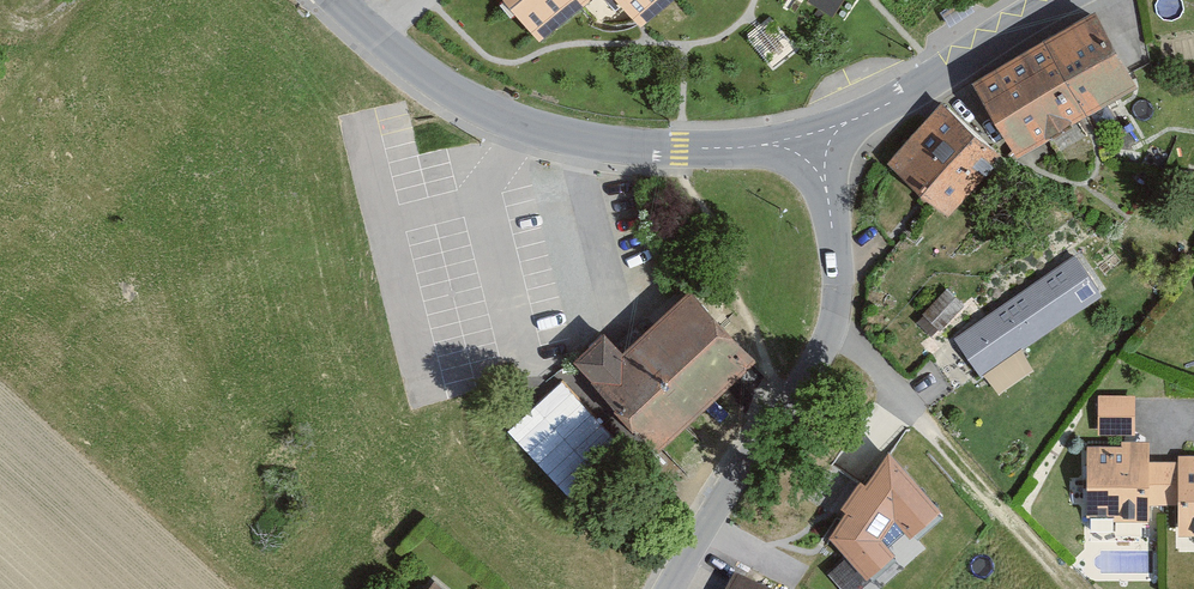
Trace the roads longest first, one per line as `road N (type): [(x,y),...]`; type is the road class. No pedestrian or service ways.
road 1 (tertiary): [(811,139),(598,147),(520,127),(453,98),(334,0)]
road 2 (tertiary): [(811,139),(836,235),(834,330),(804,386),(663,588)]
road 3 (tertiary): [(1060,0),(938,79),(811,139)]
road 4 (track): [(915,421),(1065,588)]

